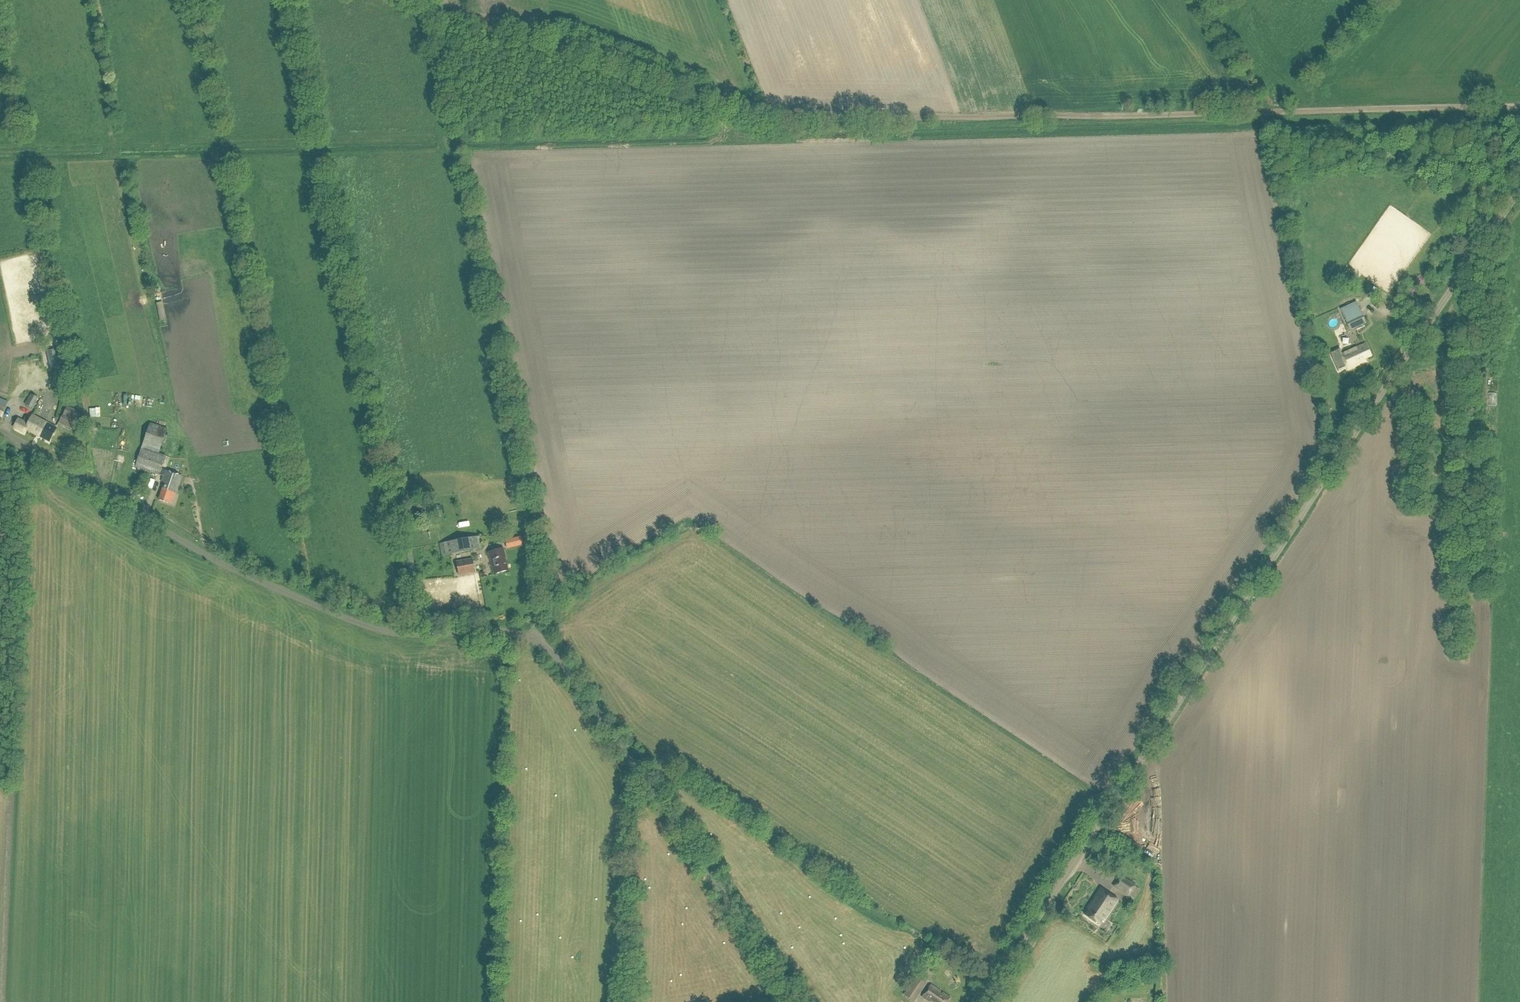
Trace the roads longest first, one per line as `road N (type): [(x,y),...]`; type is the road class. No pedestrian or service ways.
road 1 (track): [(1519,106),(785,122),(442,0)]
road 2 (unclassified): [(0,433),(235,569),(355,620),(409,632),(505,632),(548,648),(801,1001)]
road 3 (unclassified): [(982,1001),(1519,188)]

